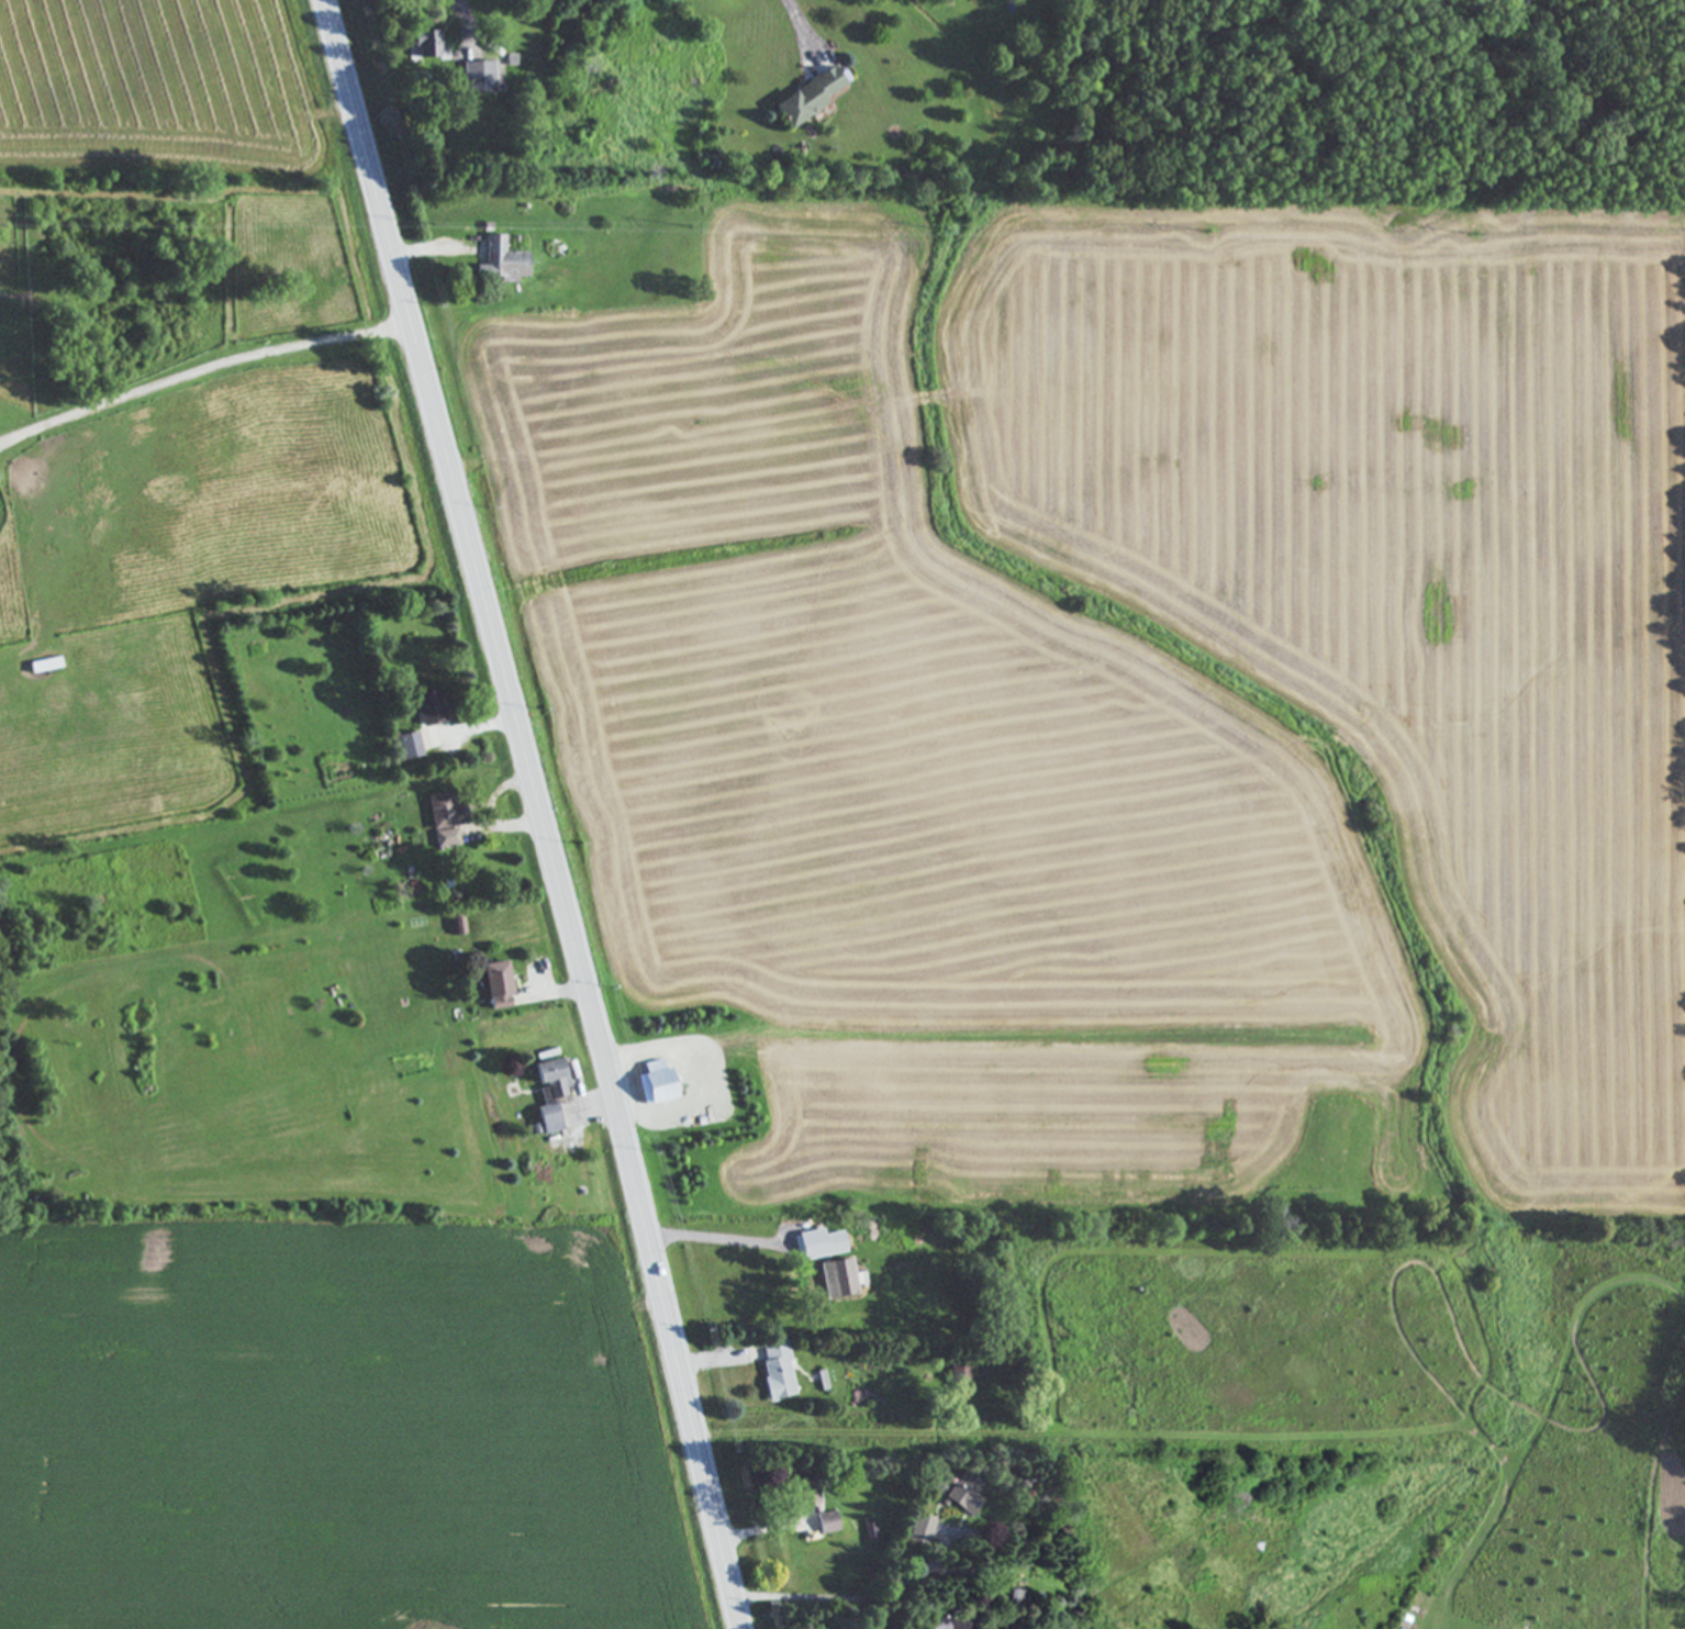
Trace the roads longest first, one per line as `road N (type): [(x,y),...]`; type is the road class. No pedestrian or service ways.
road 1 (secondary): [(738,1628),(647,1232),(323,0)]

